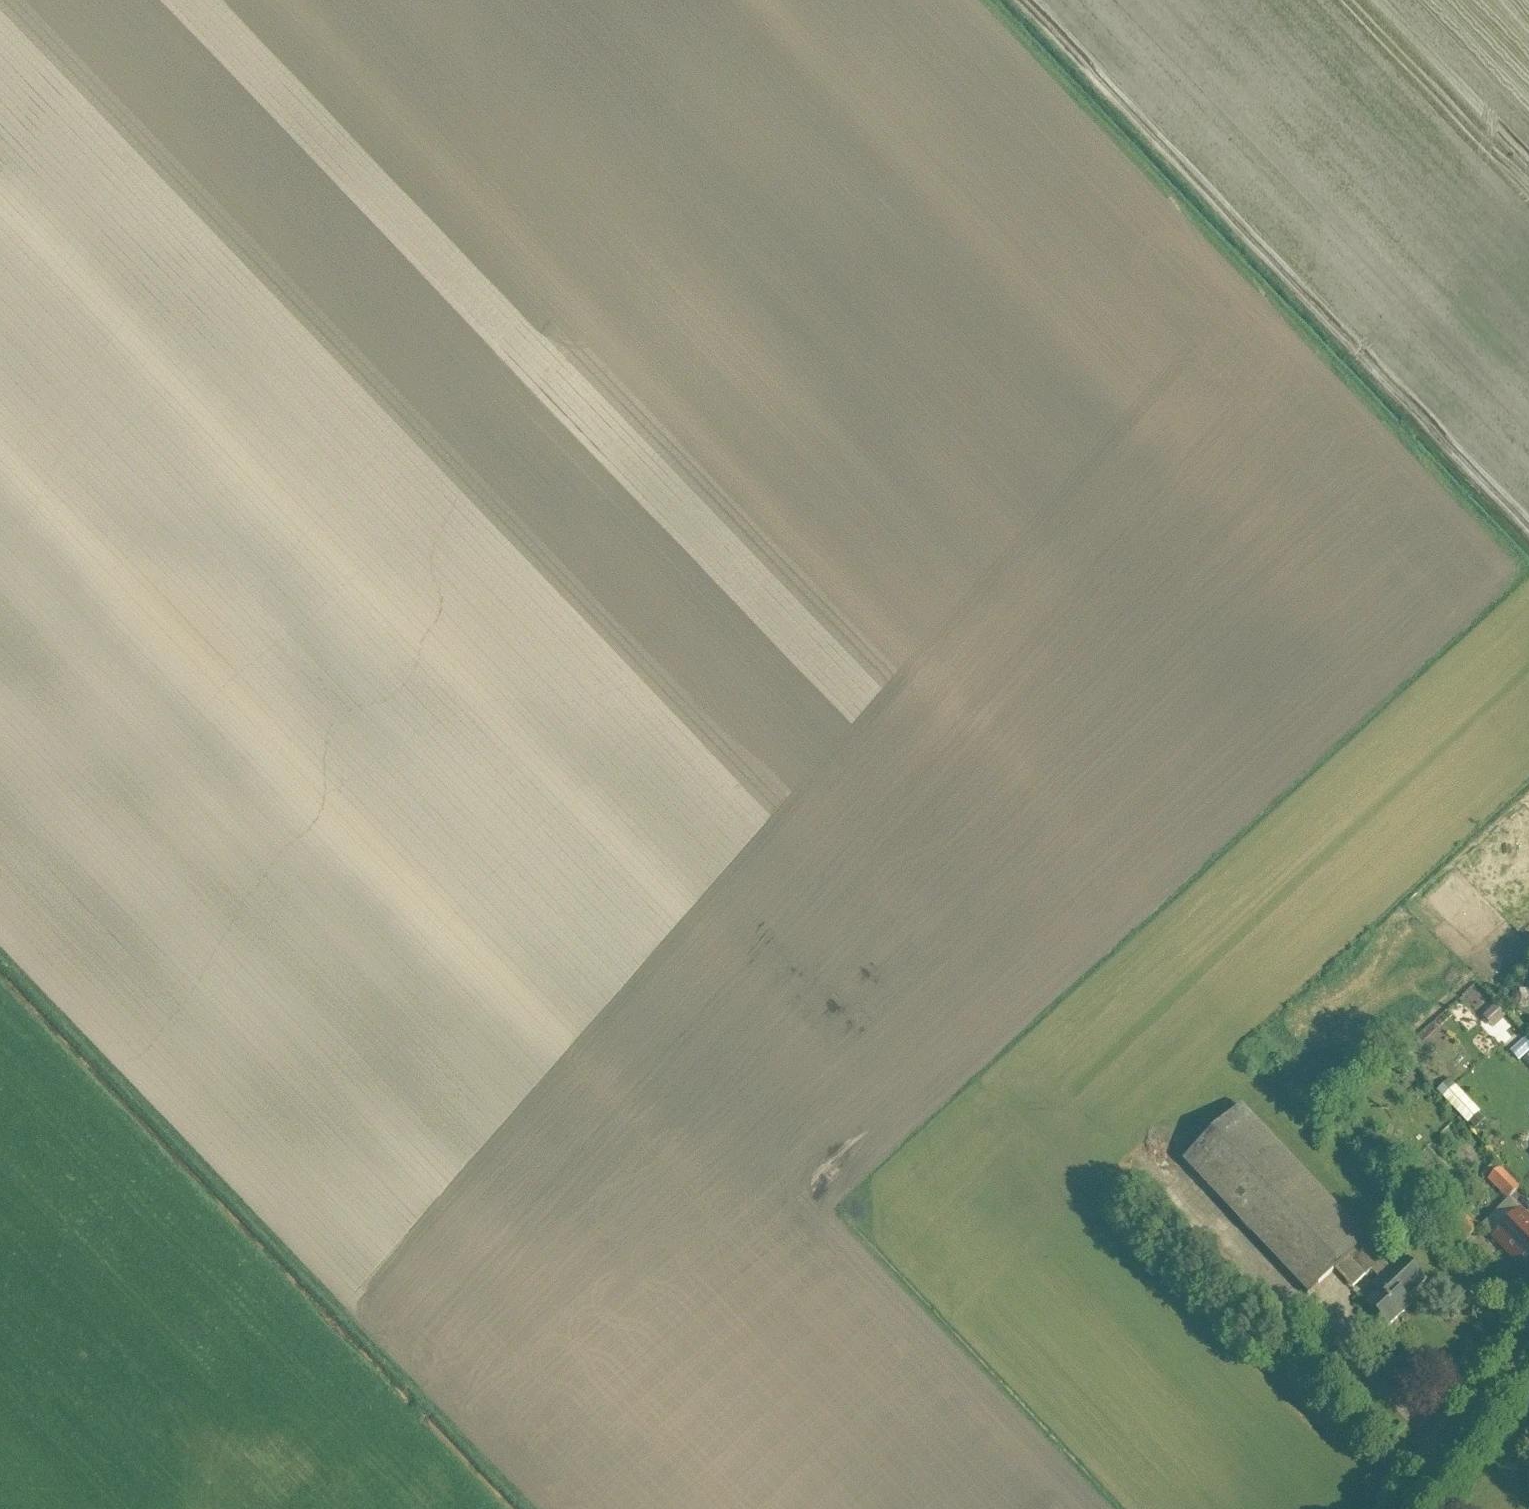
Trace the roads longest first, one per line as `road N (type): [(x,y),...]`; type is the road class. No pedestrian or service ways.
road 1 (secondary): [(1417,1508),(1528,1362)]

